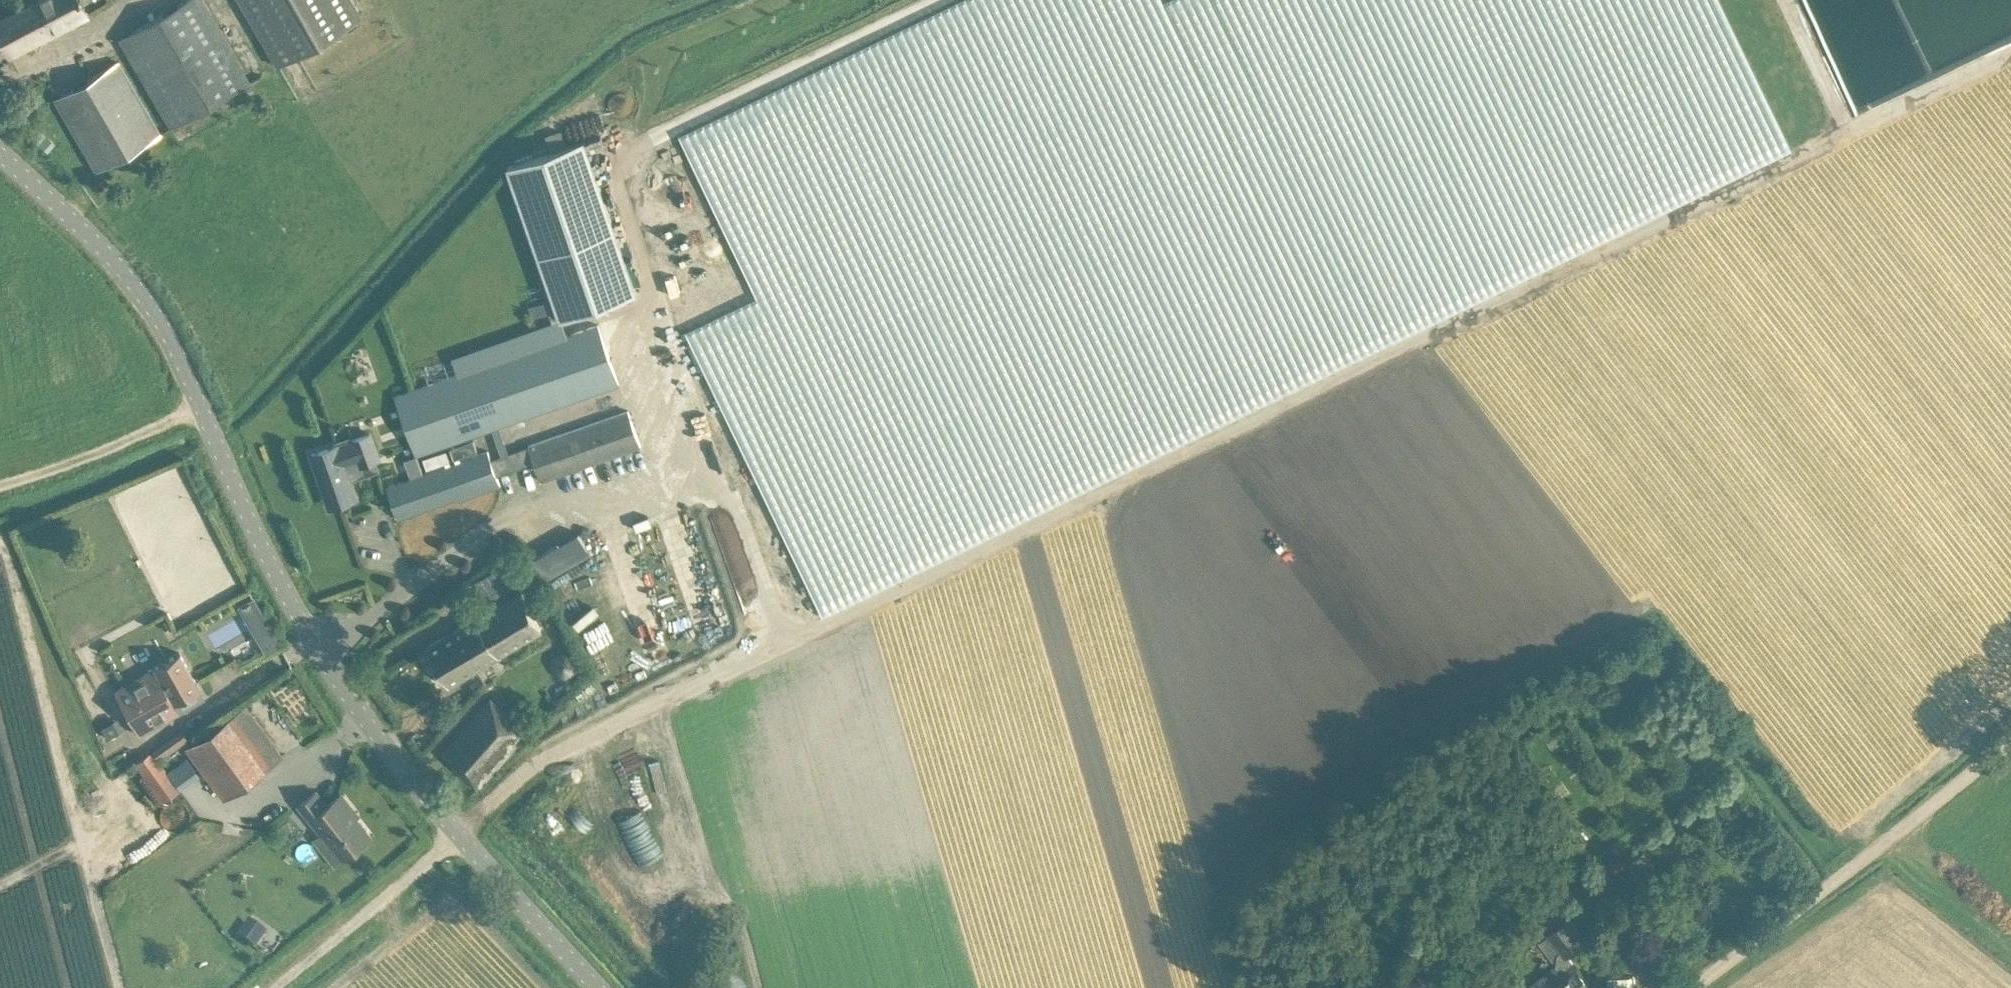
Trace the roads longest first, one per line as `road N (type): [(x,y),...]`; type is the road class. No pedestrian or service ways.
road 1 (unclassified): [(604,987),(401,770),(322,653),(147,296),(0,156)]
road 2 (unclassified): [(1674,987),(2010,714)]

